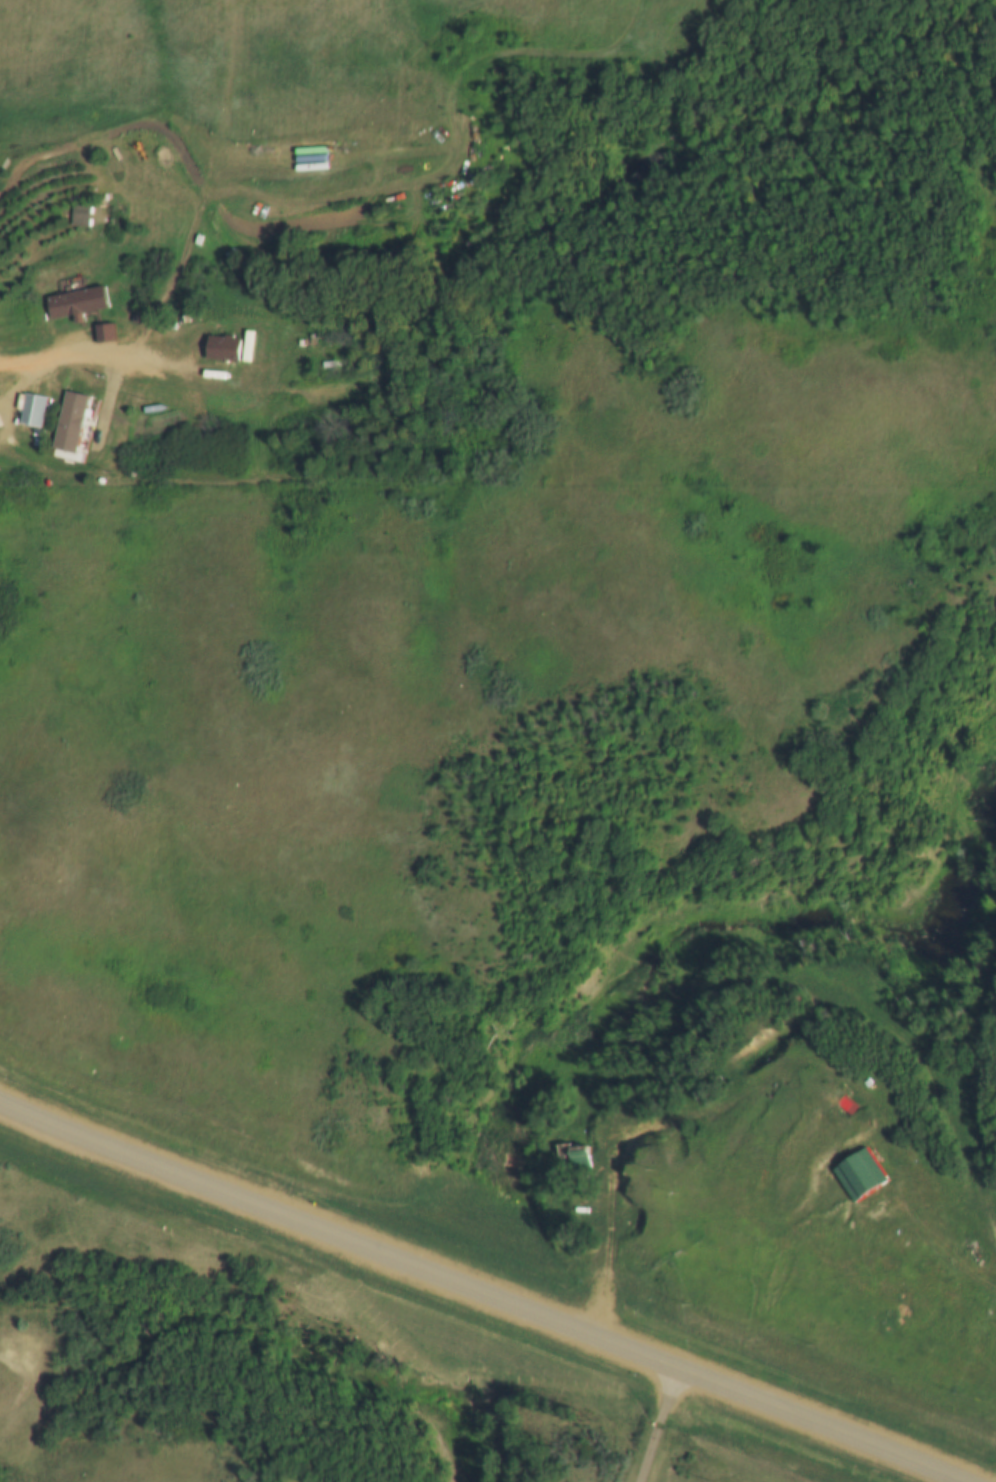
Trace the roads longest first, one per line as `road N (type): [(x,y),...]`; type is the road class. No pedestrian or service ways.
road 1 (tertiary): [(965,1481),(0,1099)]
road 2 (track): [(134,352),(188,265),(212,201),(266,211),(433,179)]

